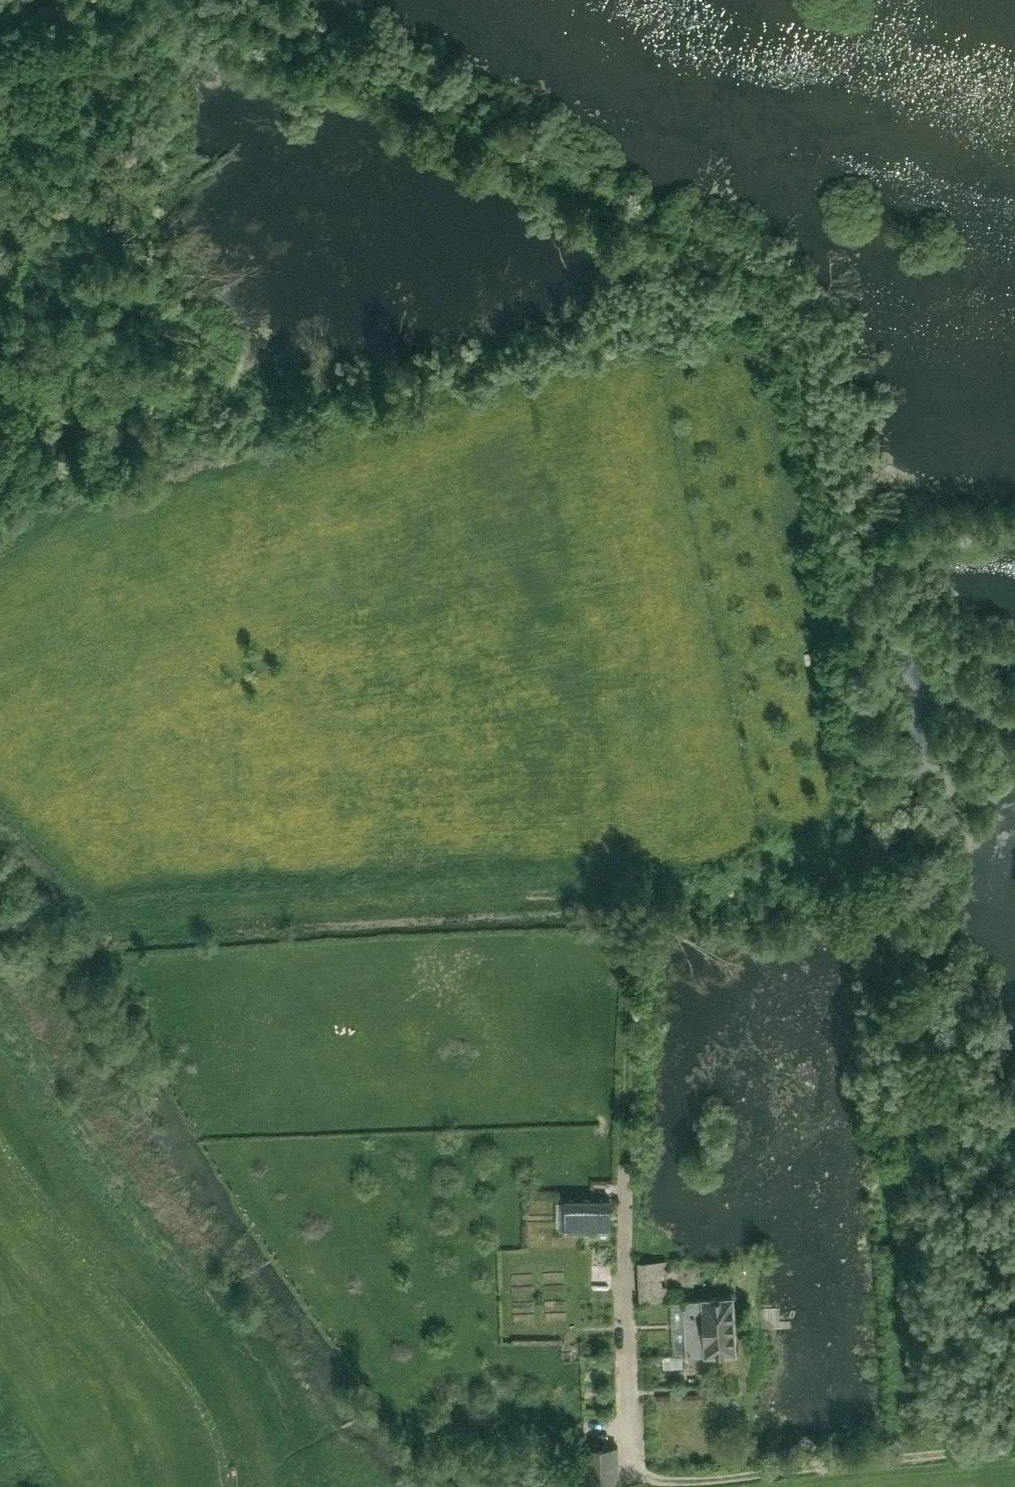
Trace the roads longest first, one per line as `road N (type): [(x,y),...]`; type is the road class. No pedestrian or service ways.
road 1 (track): [(641,907),(624,1166),(629,1422),(639,1469),(659,1481),(691,1481),(959,1455)]
road 2 (track): [(0,1136),(52,1219),(200,1400),(227,1486)]

